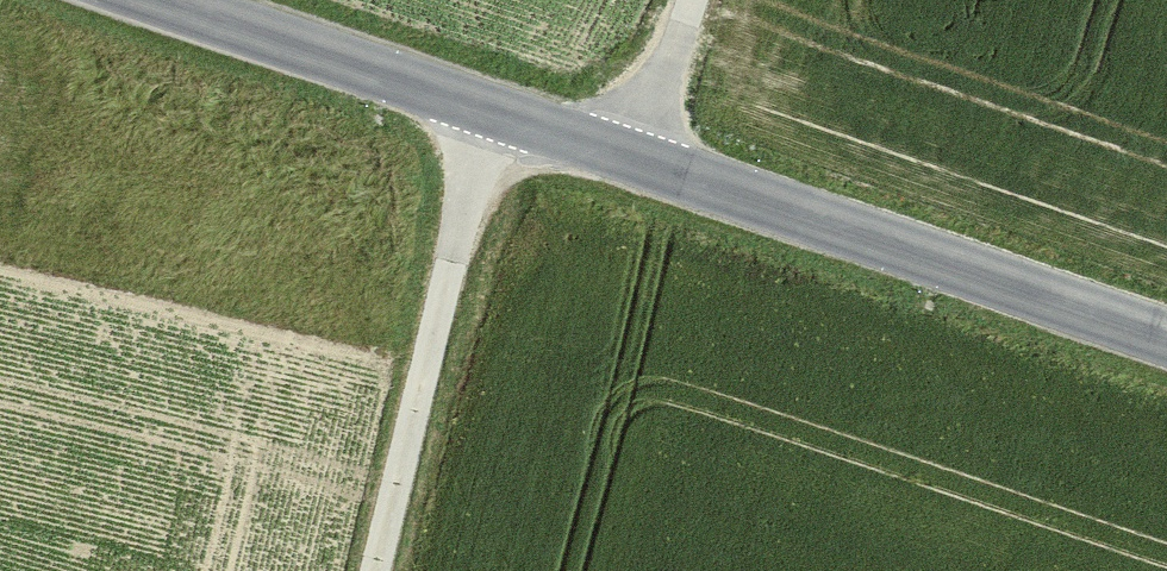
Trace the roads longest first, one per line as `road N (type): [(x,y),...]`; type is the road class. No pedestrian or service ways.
road 1 (tertiary): [(152,0),(1166,342)]
road 2 (track): [(491,118),(460,210),(373,570)]
road 3 (track): [(686,0),(632,164)]

